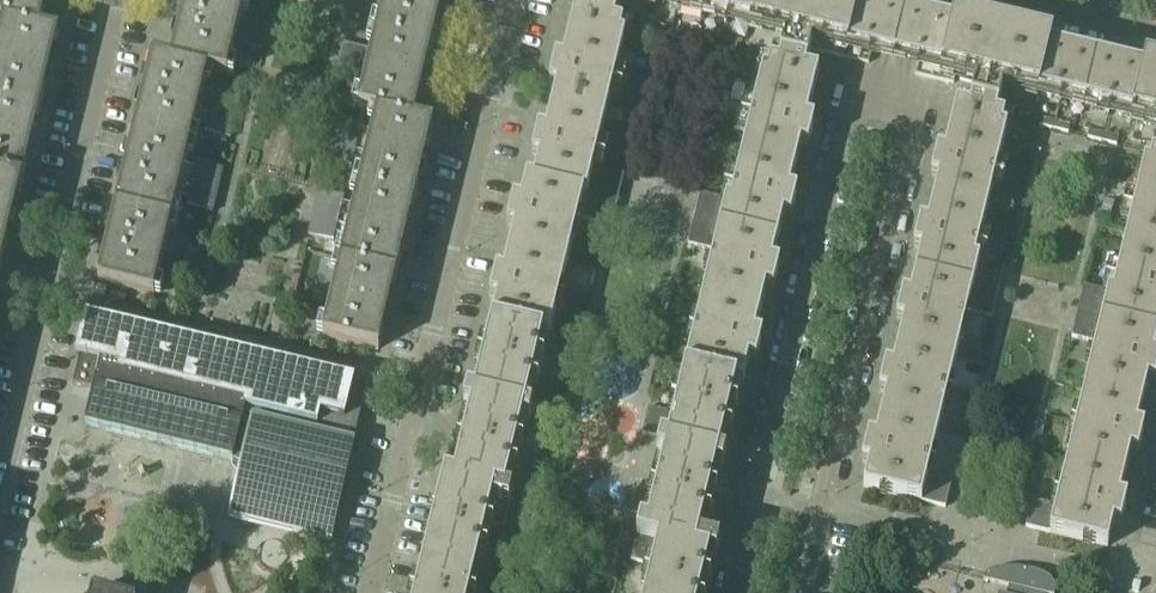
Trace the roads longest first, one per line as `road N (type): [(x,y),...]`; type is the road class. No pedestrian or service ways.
road 1 (residential): [(375,592),(512,0)]
road 2 (residential): [(886,89),(858,103),(837,138),(732,592)]
road 3 (residential): [(804,592),(904,160),(906,120),(886,89)]
road 4 (residential): [(0,472),(114,0)]
road 5 (residential): [(1155,39),(1001,0)]

